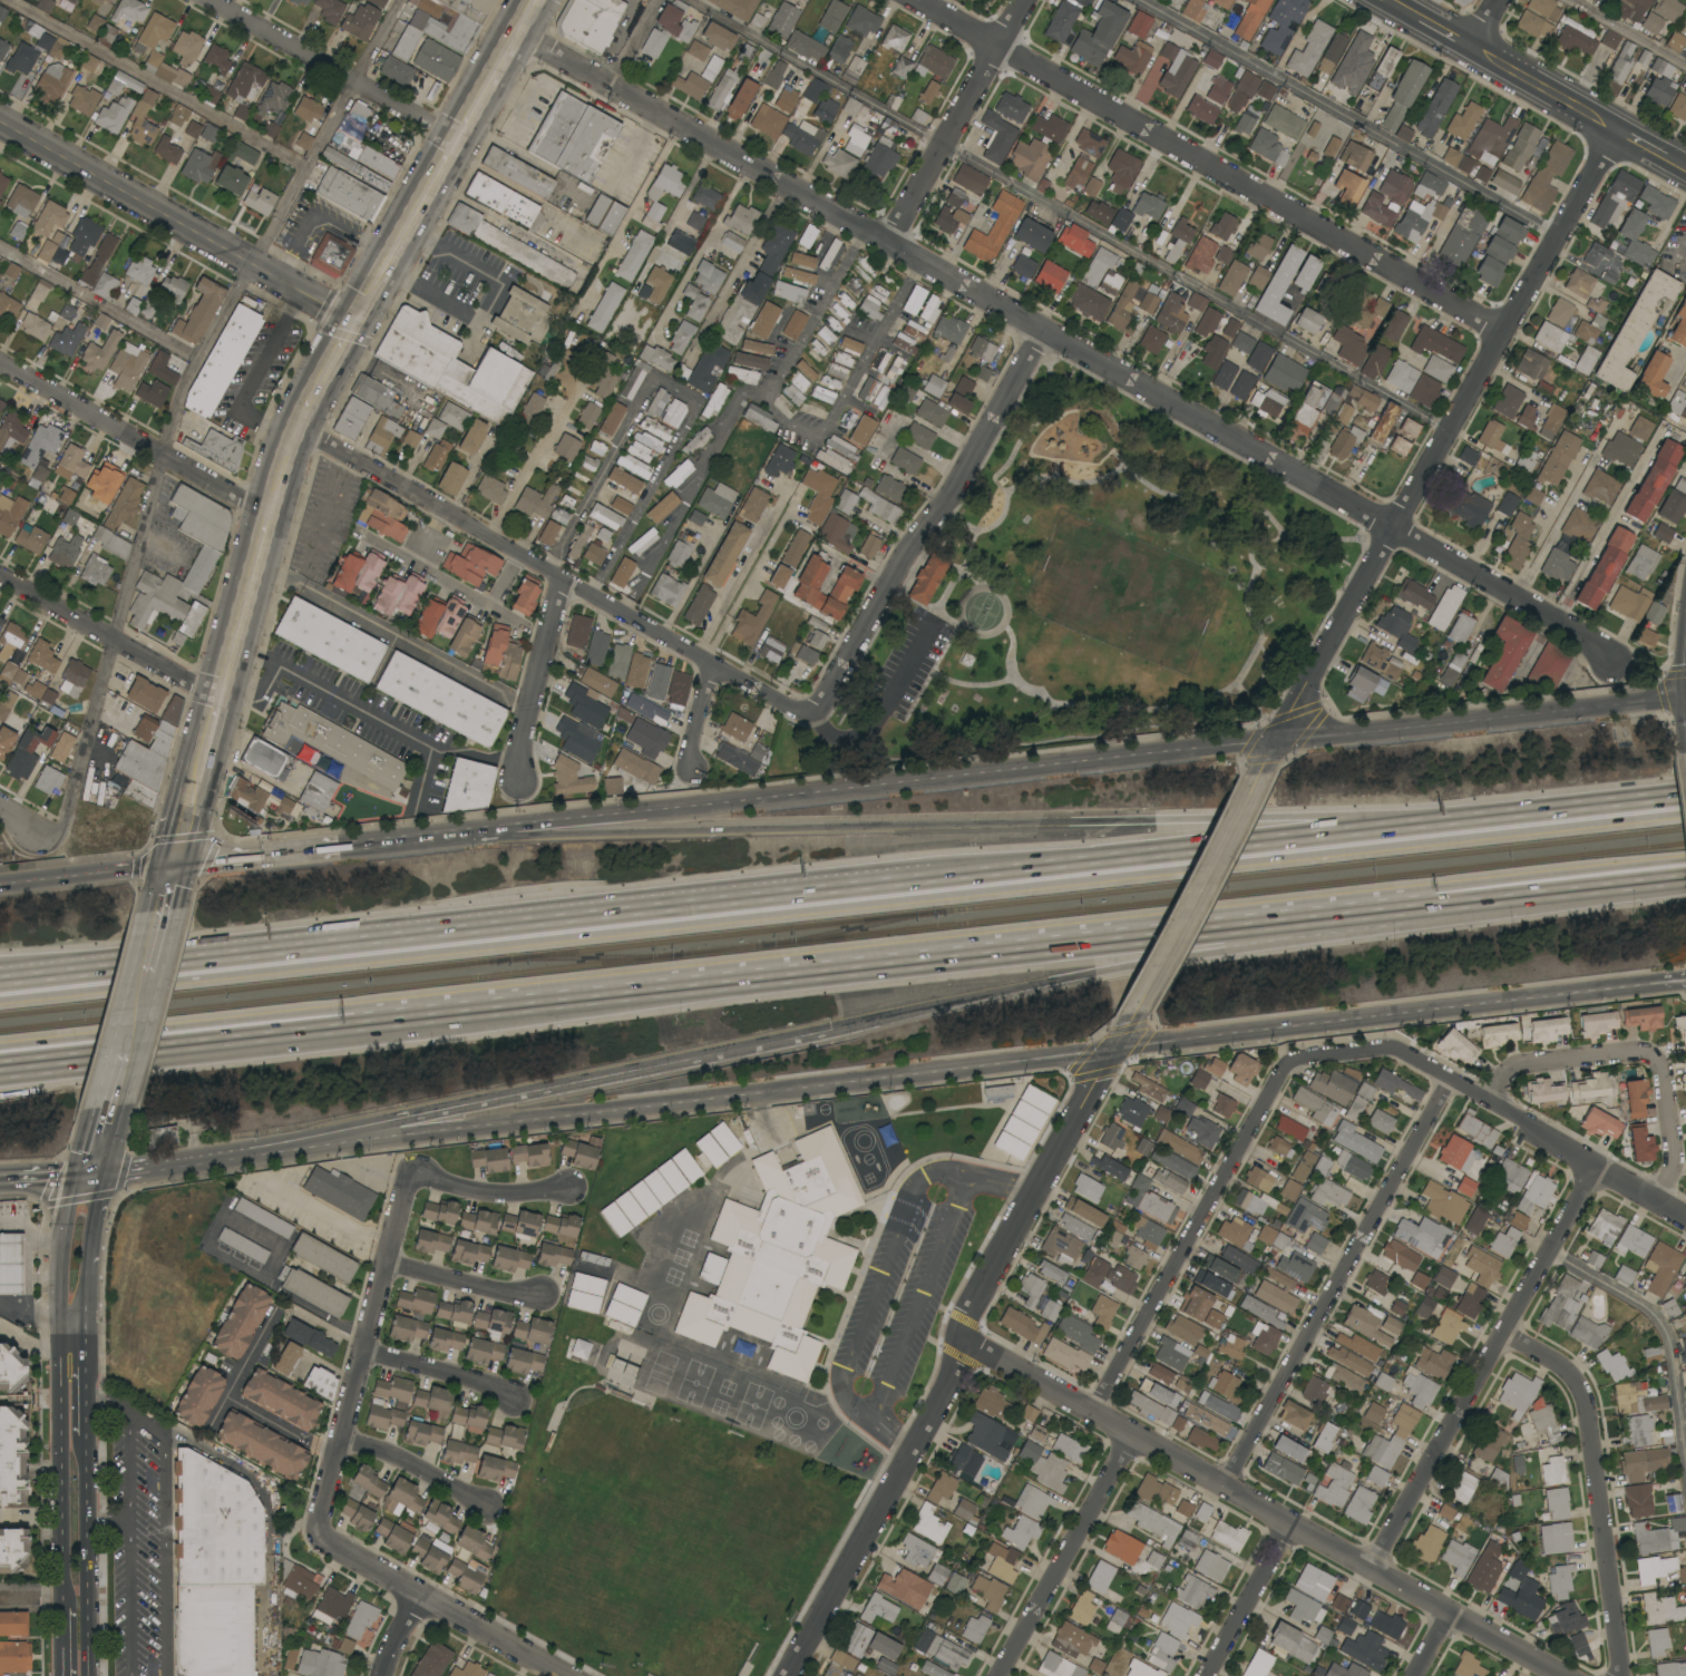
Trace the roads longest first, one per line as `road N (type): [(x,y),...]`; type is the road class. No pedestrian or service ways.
road 1 (motorway): [(167,1037),(1502,889)]
road 2 (residential): [(518,37),(669,114),(1587,636),(1611,662)]
road 3 (tertiary): [(1685,698),(444,834)]
road 4 (motorway): [(1413,826),(1322,816),(444,834)]
road 5 (motorway): [(945,875),(0,984)]
road 6 (tertiary): [(318,1142),(1115,1050)]
road 7 (residential): [(1619,133),(1391,526),(1263,774)]
road 8 (residential): [(1115,1050),(973,1297),(967,1339),(784,1675)]
road 9 (motorway): [(830,1029),(1235,946),(1463,909),(1502,889)]
road 10 (residential): [(967,1339),(1563,1675)]
road 11 (residential): [(918,0),(1508,328)]
road 12 (residential): [(298,426),(711,664),(810,712)]
road 13 (tertiary): [(1115,1050),(1648,980)]
road 14 (motorway): [(318,1142),(830,1029)]
road 15 (residential): [(1393,1048),(1285,1065),(1092,1411)]
road 16 (motorway): [(1413,826),(945,875)]
road 17 (residential): [(1451,1078),(1221,1484)]
road 18 (residential): [(1594,1165),(1368,1569)]
road 19 (residential): [(1041,329),(810,712)]
road 20 (tertiary): [(0,121),(358,322)]
road 21 (residential): [(1503,1331),(1563,1367),(1582,1396),(1618,1675)]
road 22 (residential): [(411,1165),(316,1528)]
road 23 (residential): [(1393,1048),(1685,1216)]
road 24 (residential): [(1492,1101),(1522,1063),(1640,1052),(1659,1062),(1673,1158),(1656,1199)]
road 25 (residential): [(0,364),(270,515)]
road 26 (residential): [(316,1528),(567,1675)]
road 27 (residential): [(207,0),(459,140)]
road 28 (residential): [(1030,0),(886,242)]
road 29 (residential): [(1133,1434),(998,1675)]
road 30 (motorway): [(1685,798),(1413,826)]
road 31 (residential): [(1263,774),(1136,1015)]
road 32 (residential): [(0,579),(223,695)]
road 33 (primary): [(87,1173),(318,1142)]
road 34 (residential): [(559,578),(530,694),(525,783)]
road 35 (motorway): [(1502,889),(1685,869)]
road 36 (residential): [(1288,1523),(1204,1675)]
road 37 (tertiary): [(1470,47),(1619,133)]
road 38 (primary): [(344,846),(177,865)]
road 39 (motorway): [(0,1055),(167,1037)]
road 40 (residential): [(384,1261),(507,1292),(546,1293)]
road 41 (residential): [(339,1434),(408,1460),(487,1504)]
road 42 (residential): [(411,1165),(469,1188),(569,1183)]
road 43 (residential): [(361,1348),(513,1395)]
road 44 (primary): [(432,189),(358,322)]
road 45 (primary): [(256,561),(223,695)]
road 46 (primary): [(76,1465),(77,1596)]

